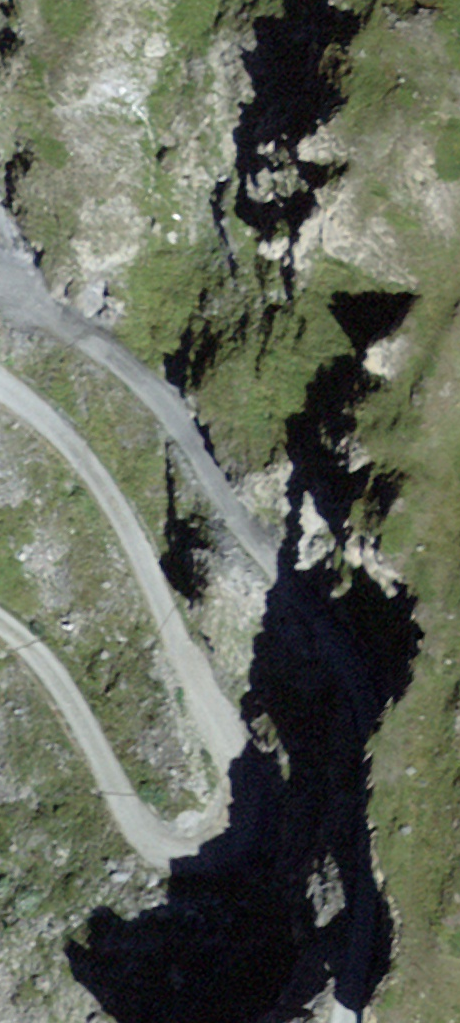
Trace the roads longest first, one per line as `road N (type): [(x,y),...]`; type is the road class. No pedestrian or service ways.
road 1 (track): [(0,401),(97,476),(201,679),(268,784),(273,824),(258,857),(214,869),(158,847),(69,687),(0,637)]
road 2 (track): [(349,1022),(375,802),(372,725),(332,634),(259,563),(203,459),(128,373),(44,311),(0,291)]

